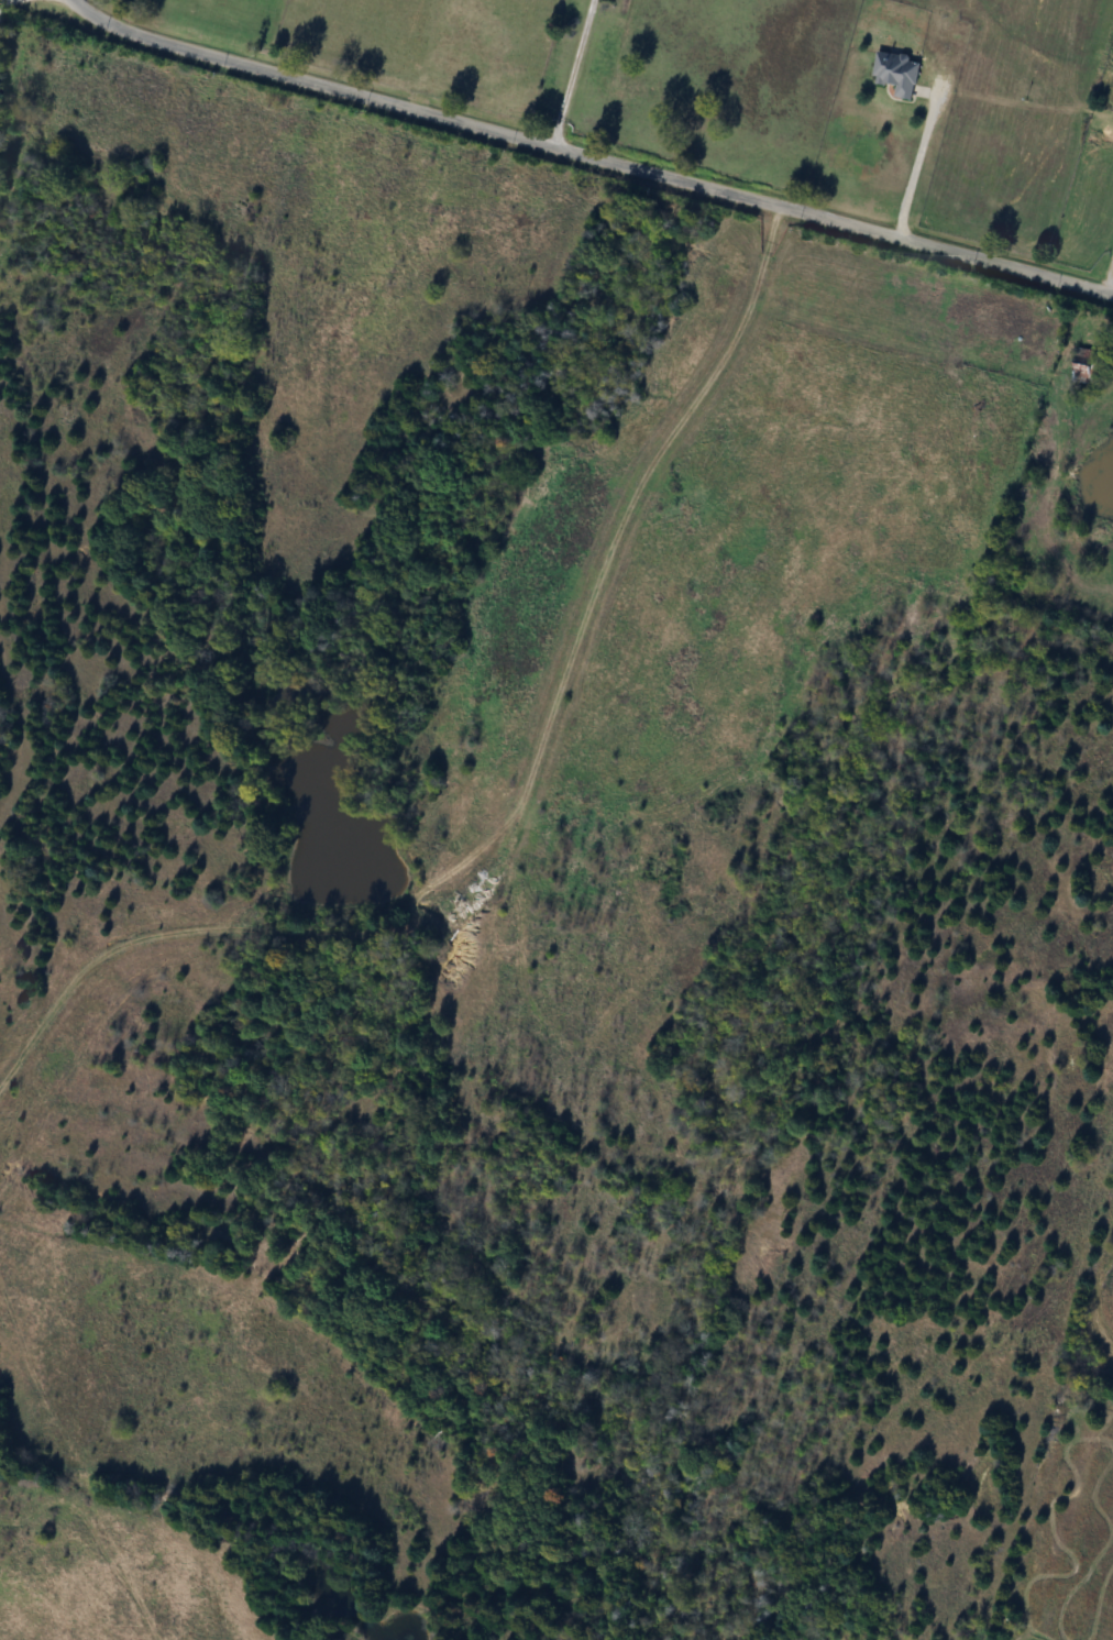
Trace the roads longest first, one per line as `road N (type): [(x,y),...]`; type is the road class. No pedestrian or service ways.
road 1 (residential): [(252,66),(1112,297)]
road 2 (residential): [(71,0),(132,34),(252,66)]

